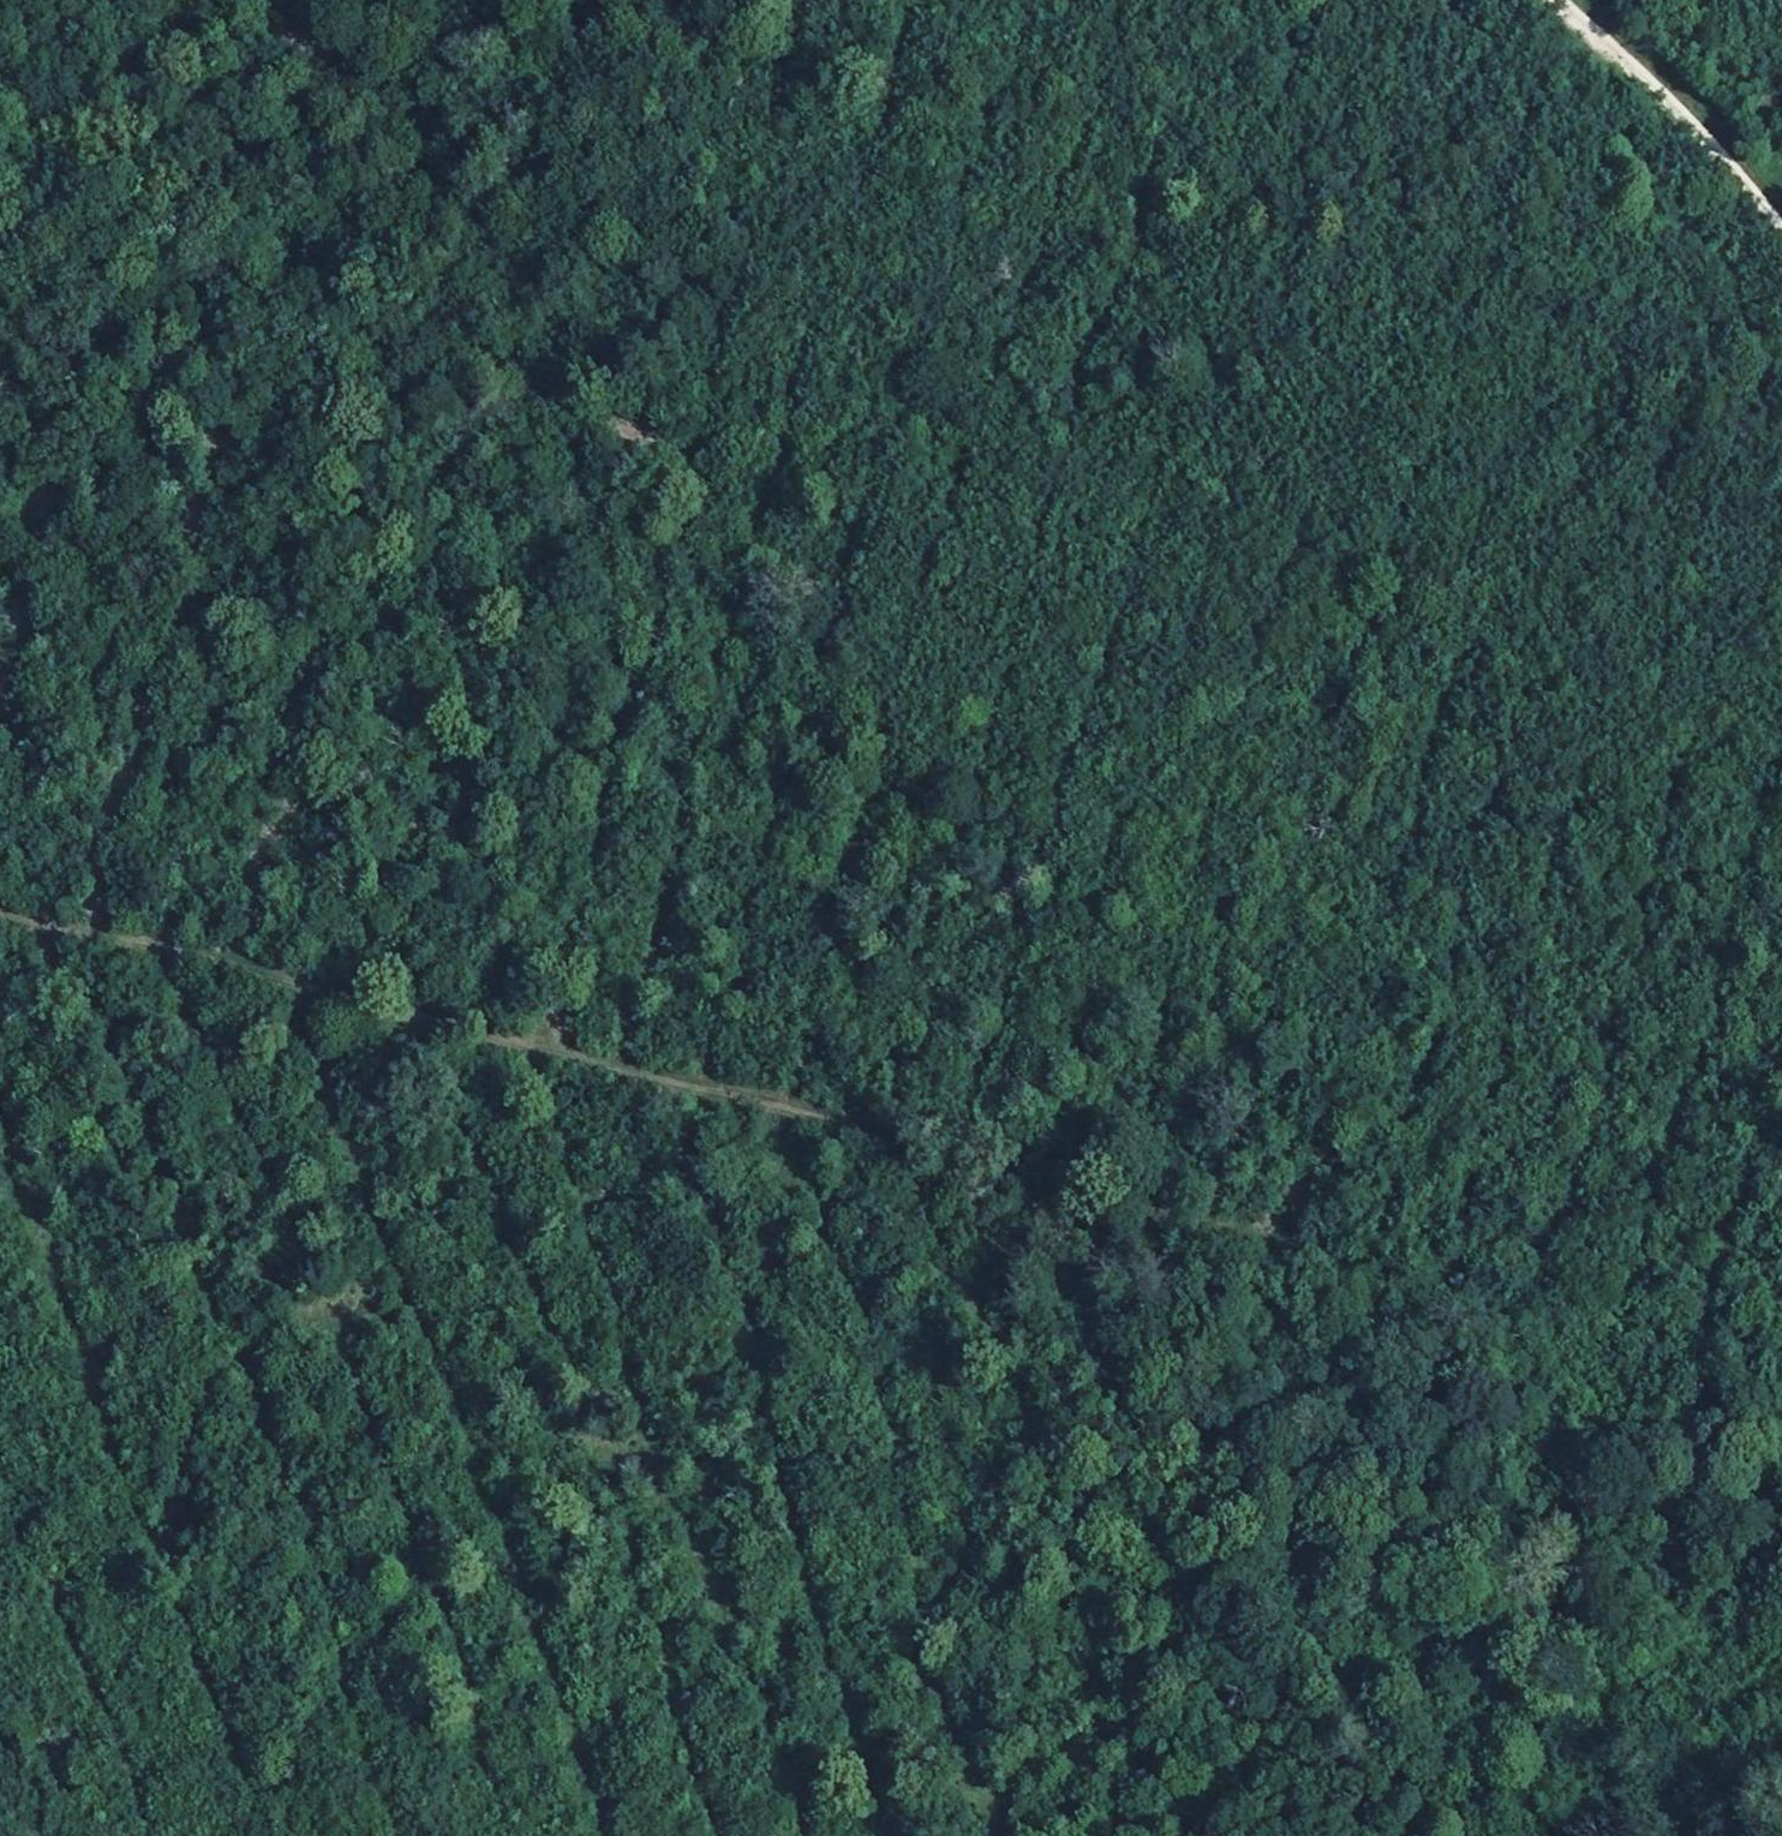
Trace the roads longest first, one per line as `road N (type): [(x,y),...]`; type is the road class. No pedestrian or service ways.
road 1 (track): [(1781,231),(1556,0)]

